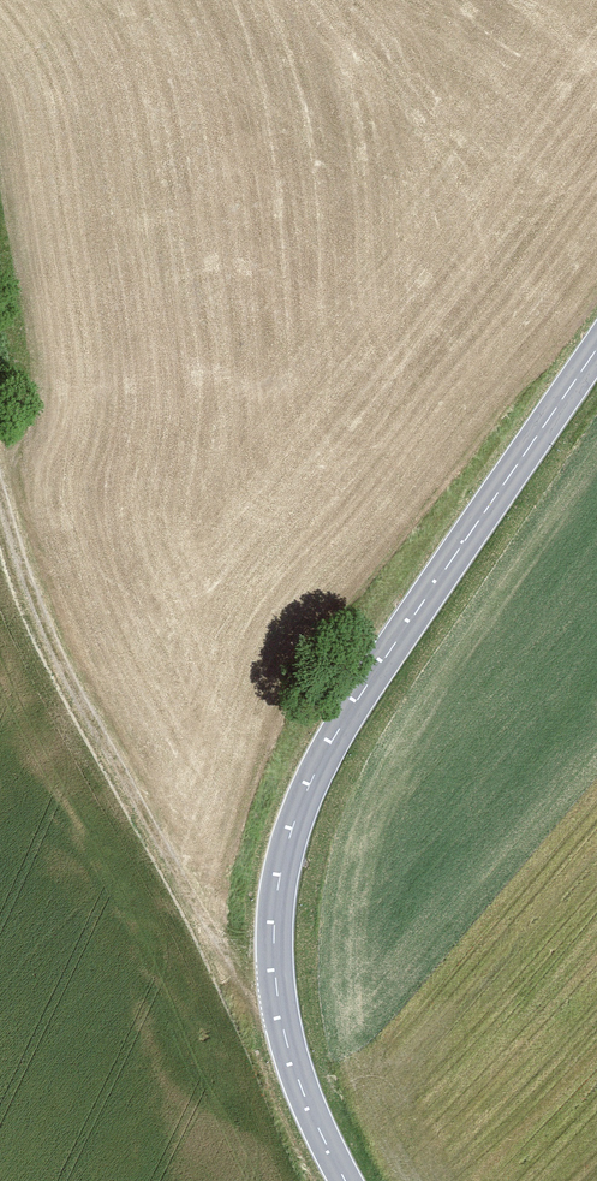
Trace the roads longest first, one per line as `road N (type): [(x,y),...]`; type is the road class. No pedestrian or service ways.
road 1 (secondary): [(347,1180),(286,1044),(276,964),(280,886),(301,808),(347,720),(596,355)]
road 2 (track): [(286,1044),(186,896),(72,680),(0,455)]

